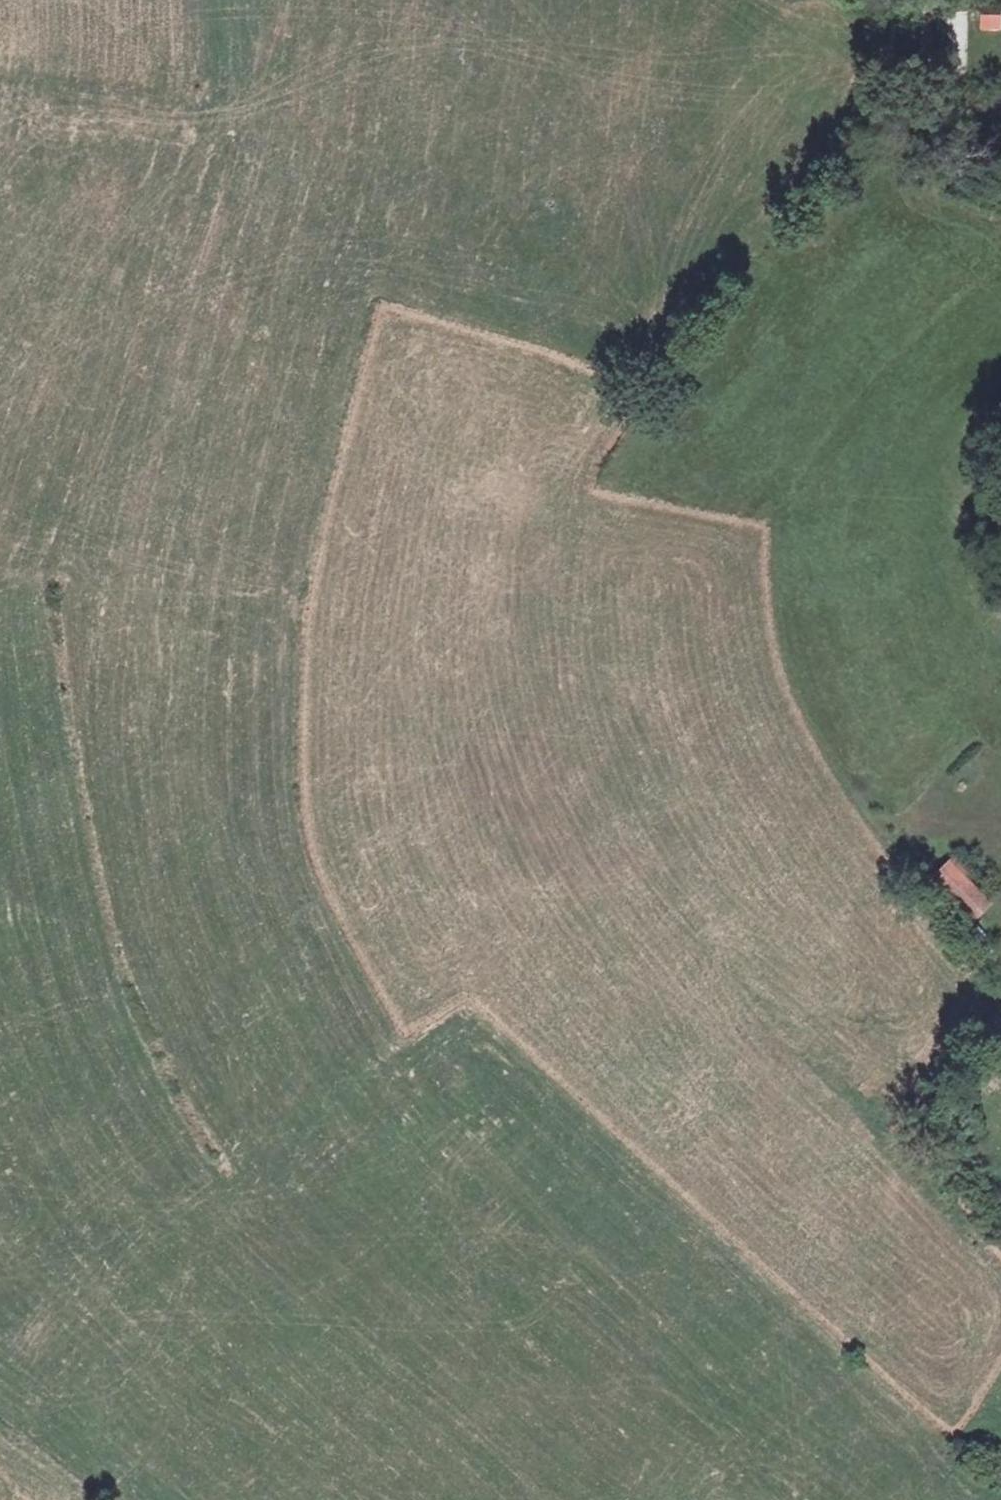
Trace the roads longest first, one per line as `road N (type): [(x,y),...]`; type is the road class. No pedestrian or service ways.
road 1 (unclassified): [(1000,159),(982,150),(945,80),(930,0)]

